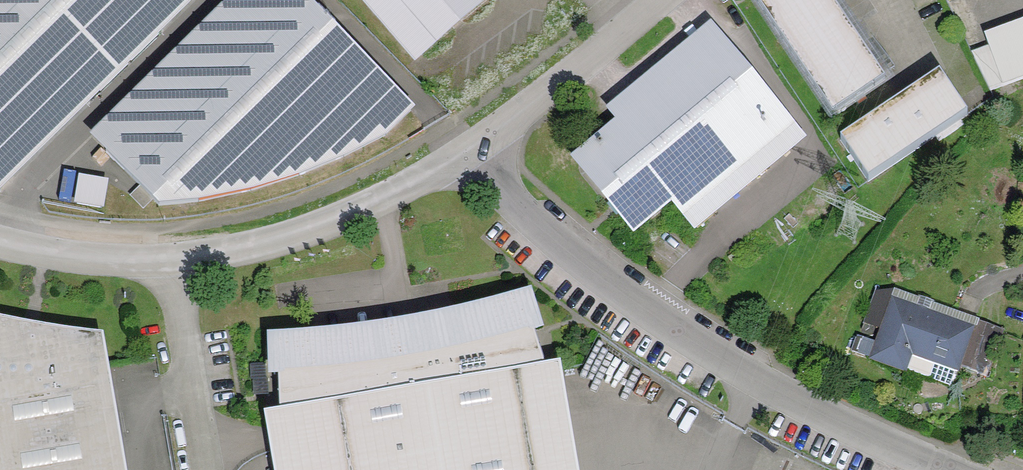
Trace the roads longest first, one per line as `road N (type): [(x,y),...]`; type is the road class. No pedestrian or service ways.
road 1 (residential): [(949,469),(756,384),(650,315),(584,270),(468,153)]
road 2 (residential): [(0,239),(70,256),(174,263),(309,232),(468,153)]
road 3 (residential): [(468,153),(658,0)]

